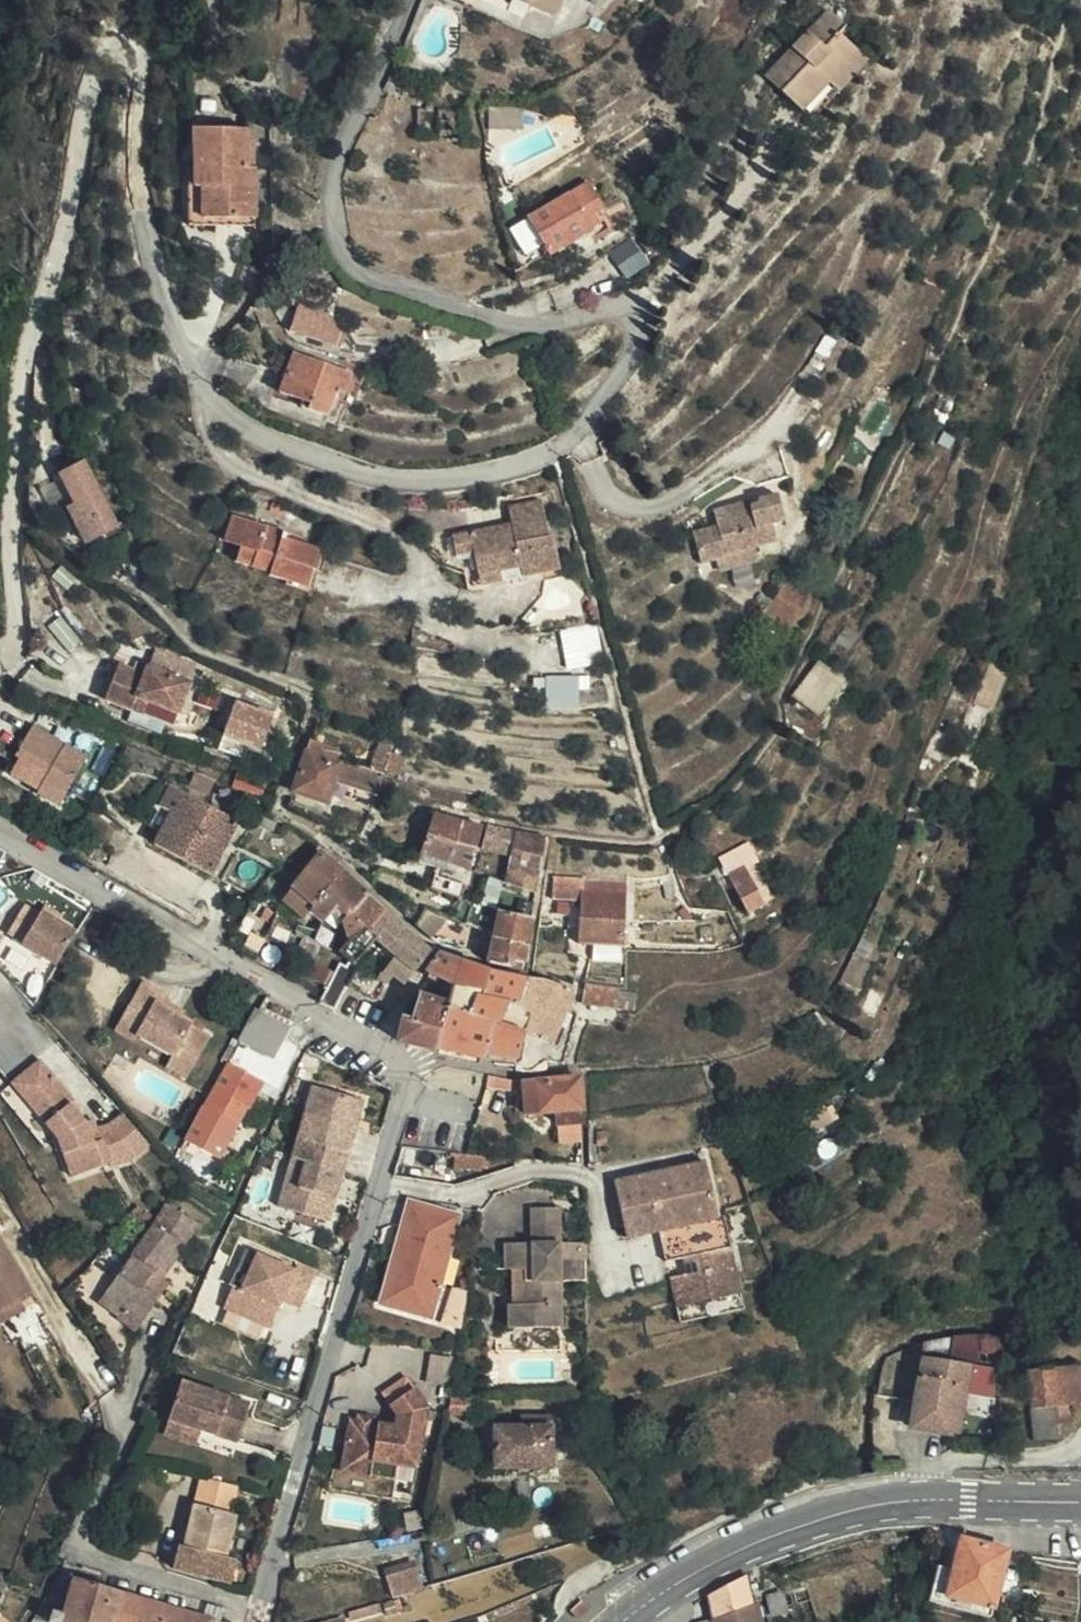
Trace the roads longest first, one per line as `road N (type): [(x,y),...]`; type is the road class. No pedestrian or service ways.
road 1 (residential): [(0,657),(16,641),(11,534),(31,349),(68,232),(94,71),(109,57),(125,59),(133,72),(135,209),(150,268),(177,345),(216,412),(272,446),(372,479),(430,483),(572,448),(597,425),(638,356),(631,323),(614,310),(533,325),(497,322),(352,279),(328,237),(333,179),(408,0)]
road 2 (residential): [(256,1621),(406,1084),(395,1064),(0,832)]
road 3 (tertiary): [(621,1621),(682,1578),(821,1519),(919,1501),(1080,1502)]

